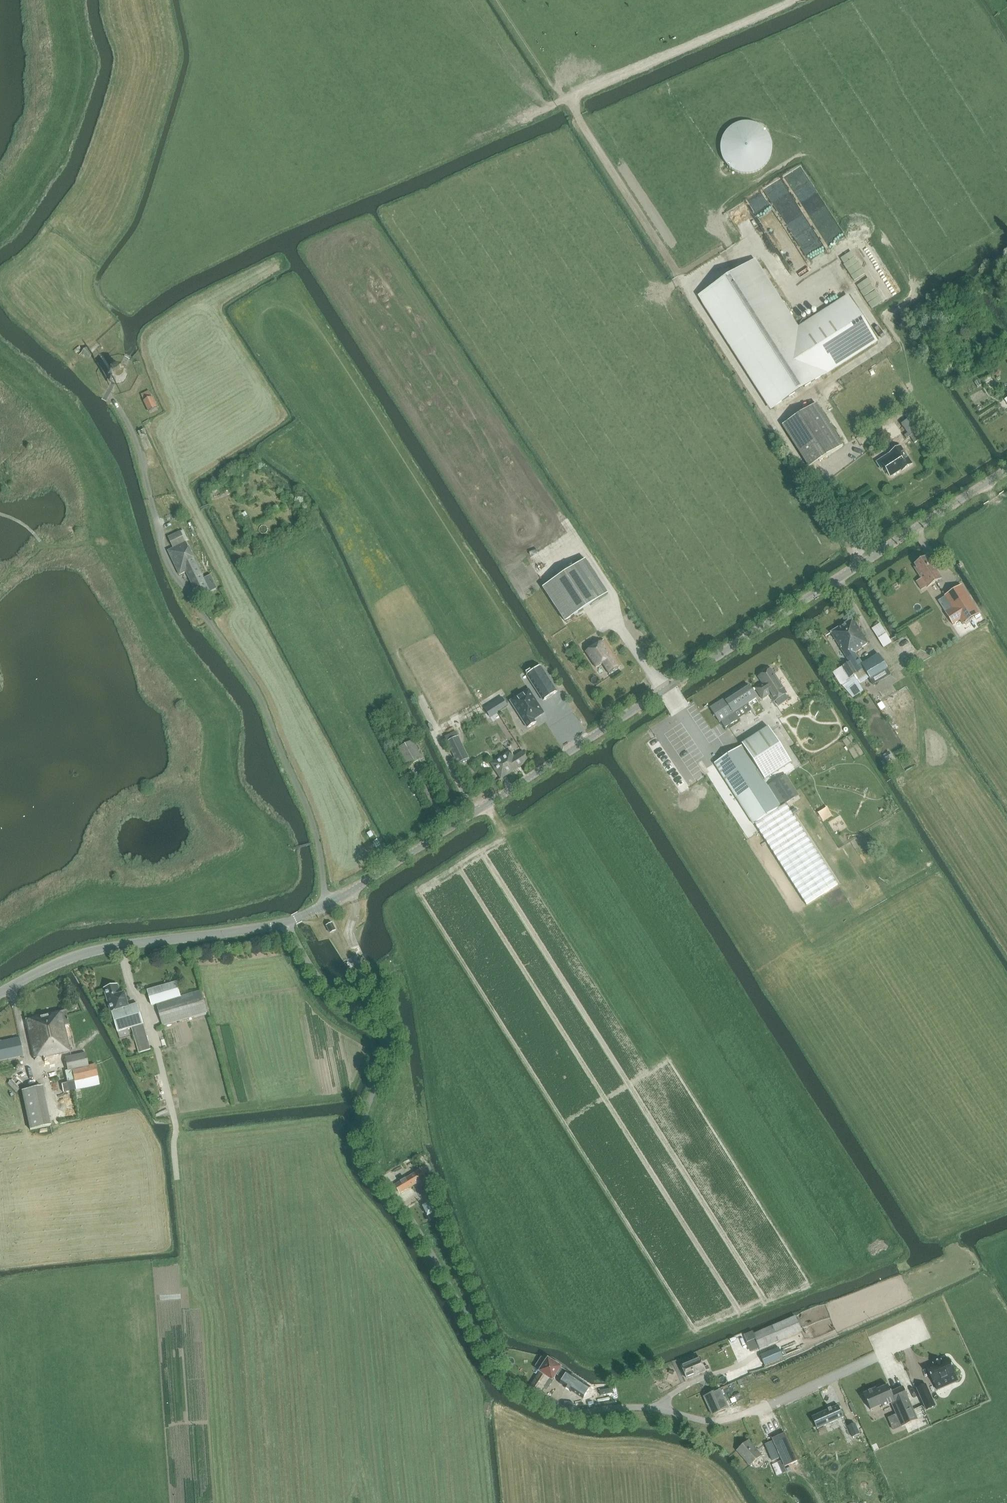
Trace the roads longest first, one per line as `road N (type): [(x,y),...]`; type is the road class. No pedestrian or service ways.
road 1 (unclassified): [(0,994),(83,954),(264,927),(320,908),(1006,471)]

